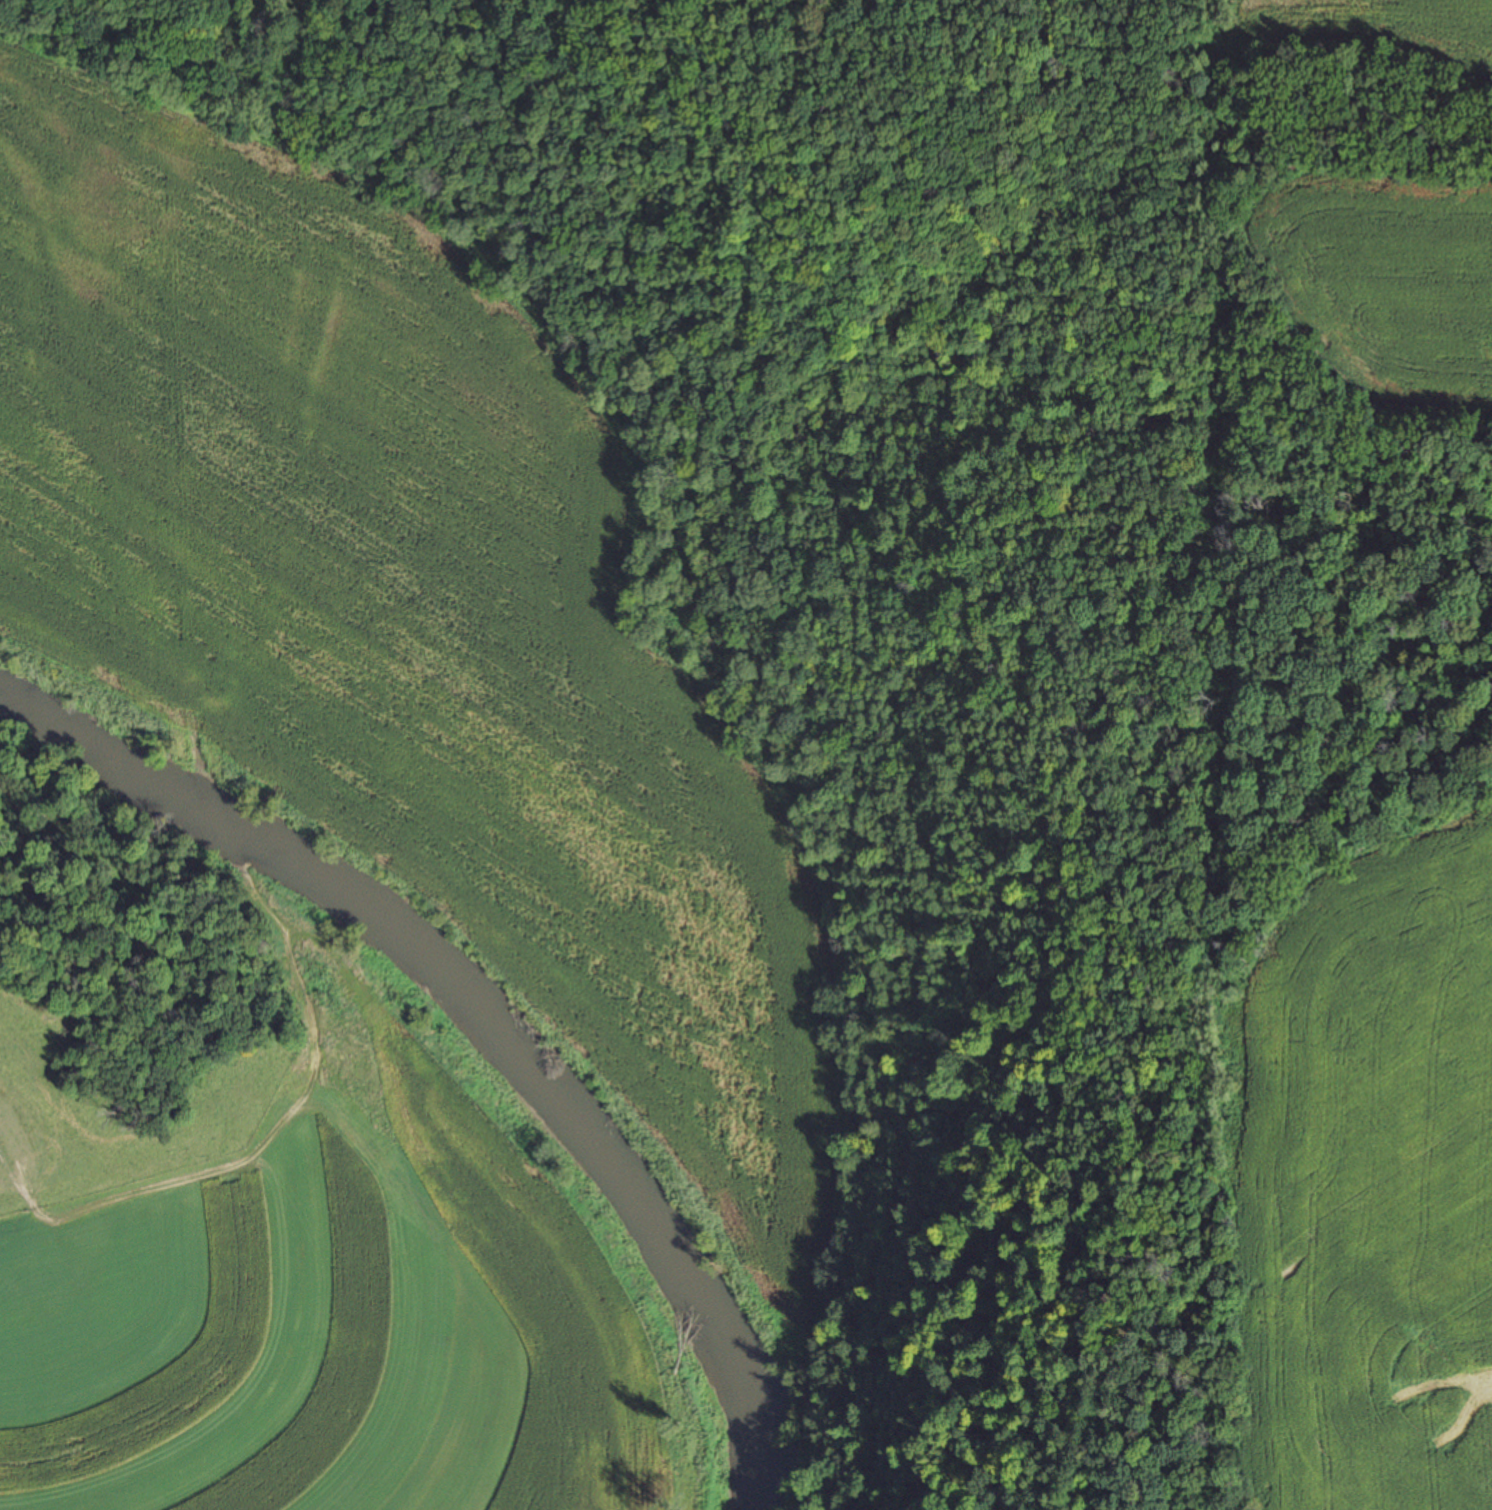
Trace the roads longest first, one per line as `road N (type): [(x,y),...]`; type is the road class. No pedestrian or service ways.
road 1 (residential): [(0,1049),(56,1106),(58,1157),(30,1206),(39,1219),(58,1220),(247,1159),(308,1093),(318,1030),(284,938)]

